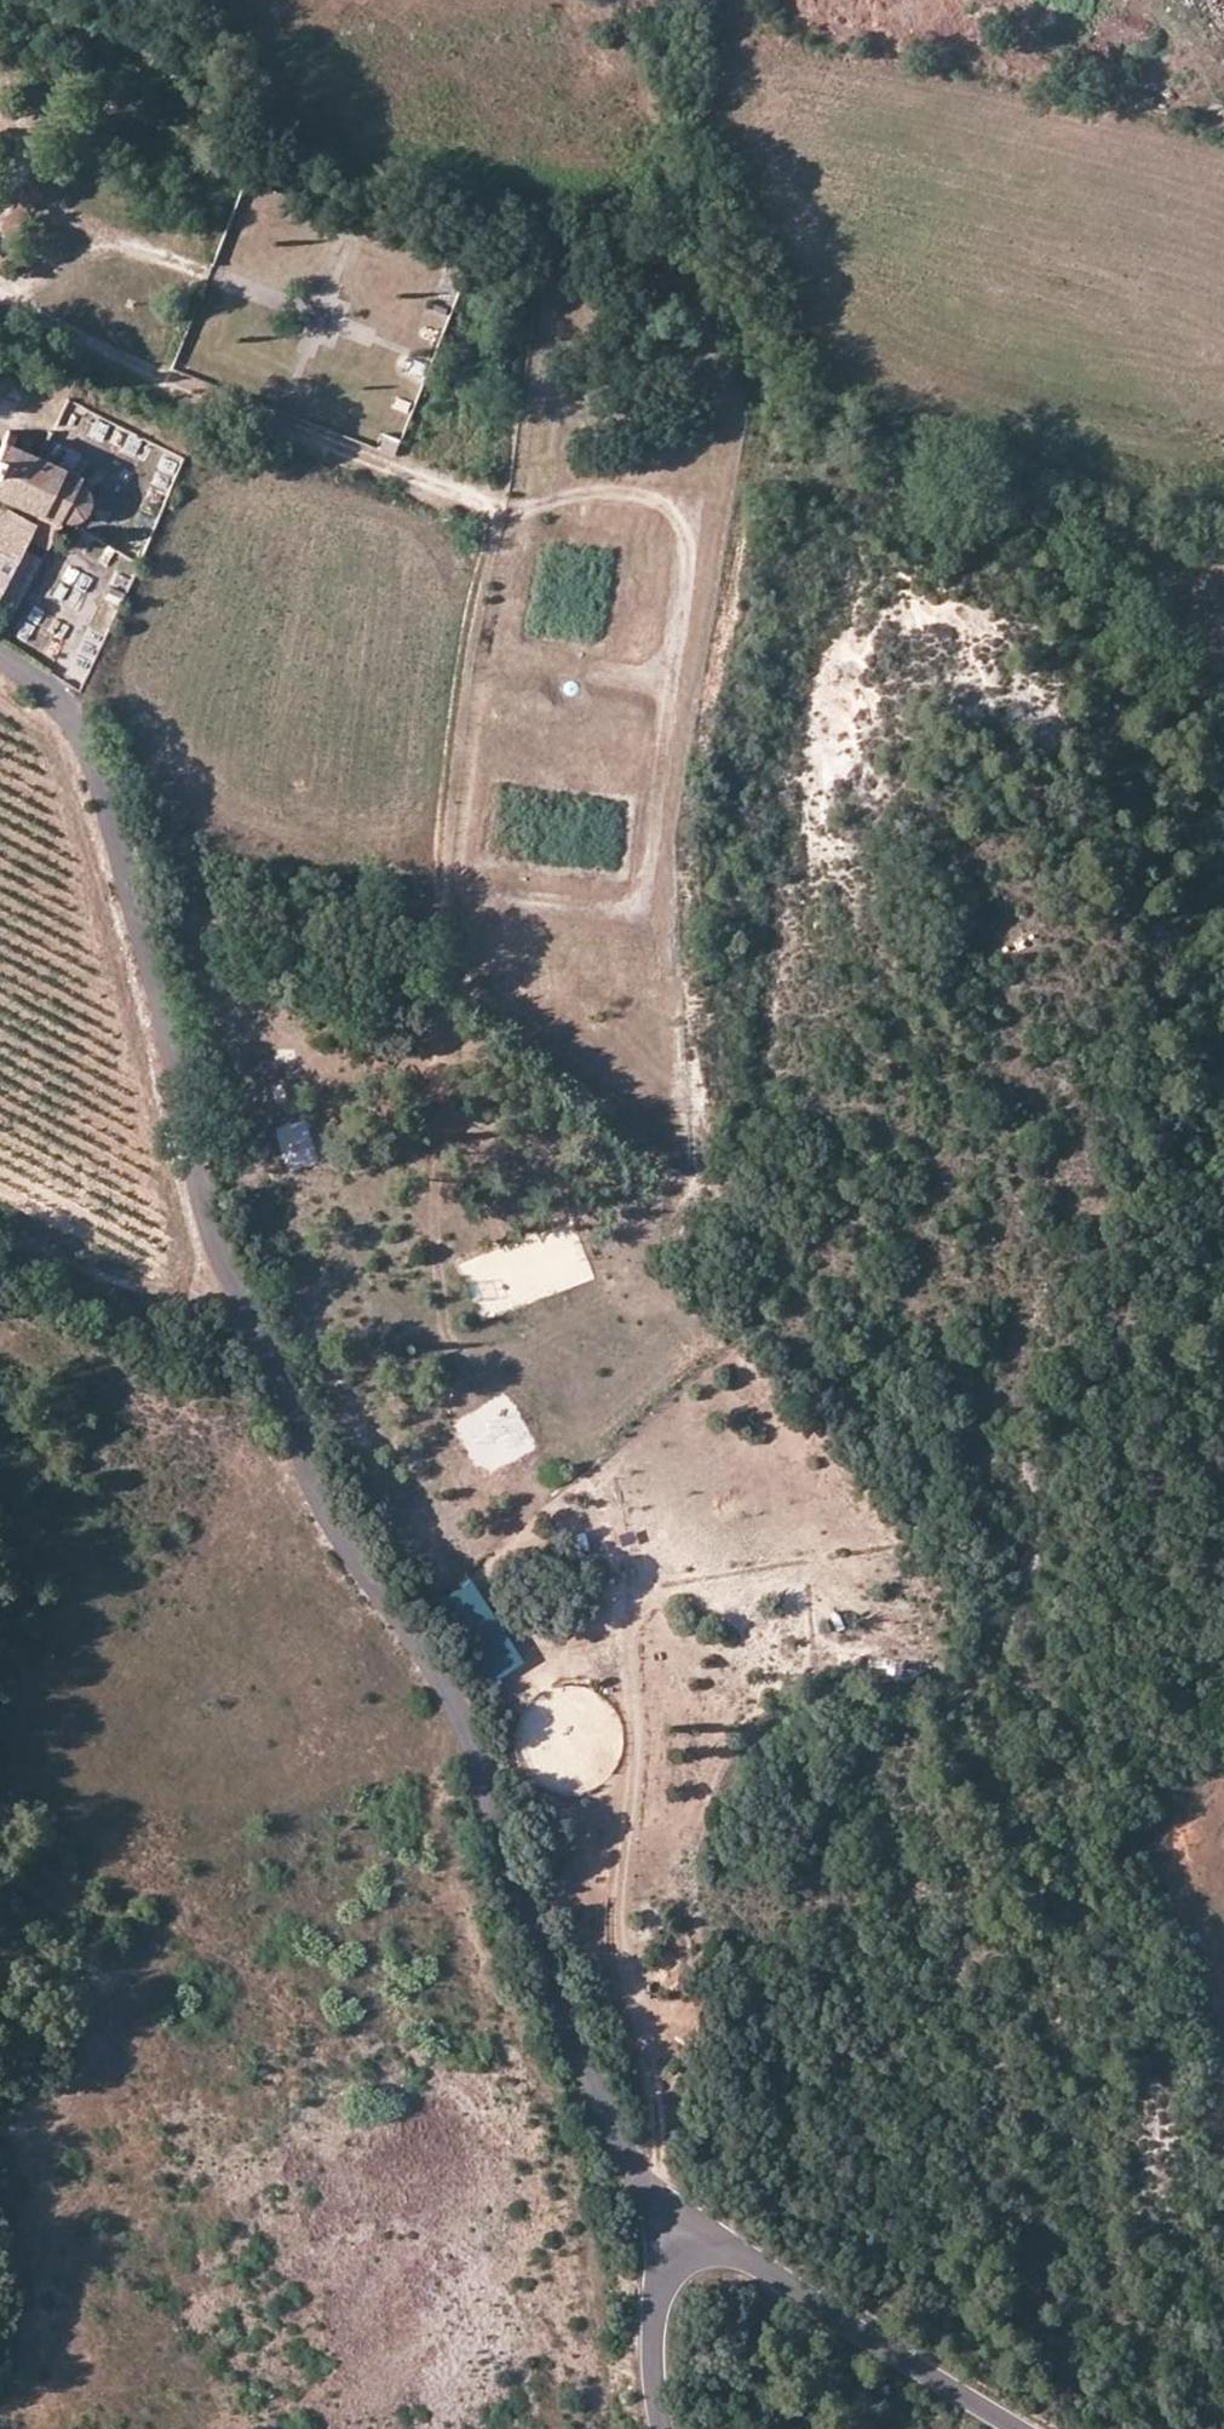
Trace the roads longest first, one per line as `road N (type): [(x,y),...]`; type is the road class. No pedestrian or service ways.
road 1 (unclassified): [(680,2261),(602,2113),(485,1774),(449,1695),(312,1488),(280,1370),(225,1279),(98,778),(71,723),(34,679),(0,656)]
road 2 (track): [(0,304),(395,469),(504,501)]
road 3 (unclassified): [(680,2261),(725,2250),(1019,2428)]
road 4 (track): [(16,310),(69,256),(118,247),(203,271)]
road 5 (residential): [(680,2261),(655,2303),(653,2361),(665,2428)]

